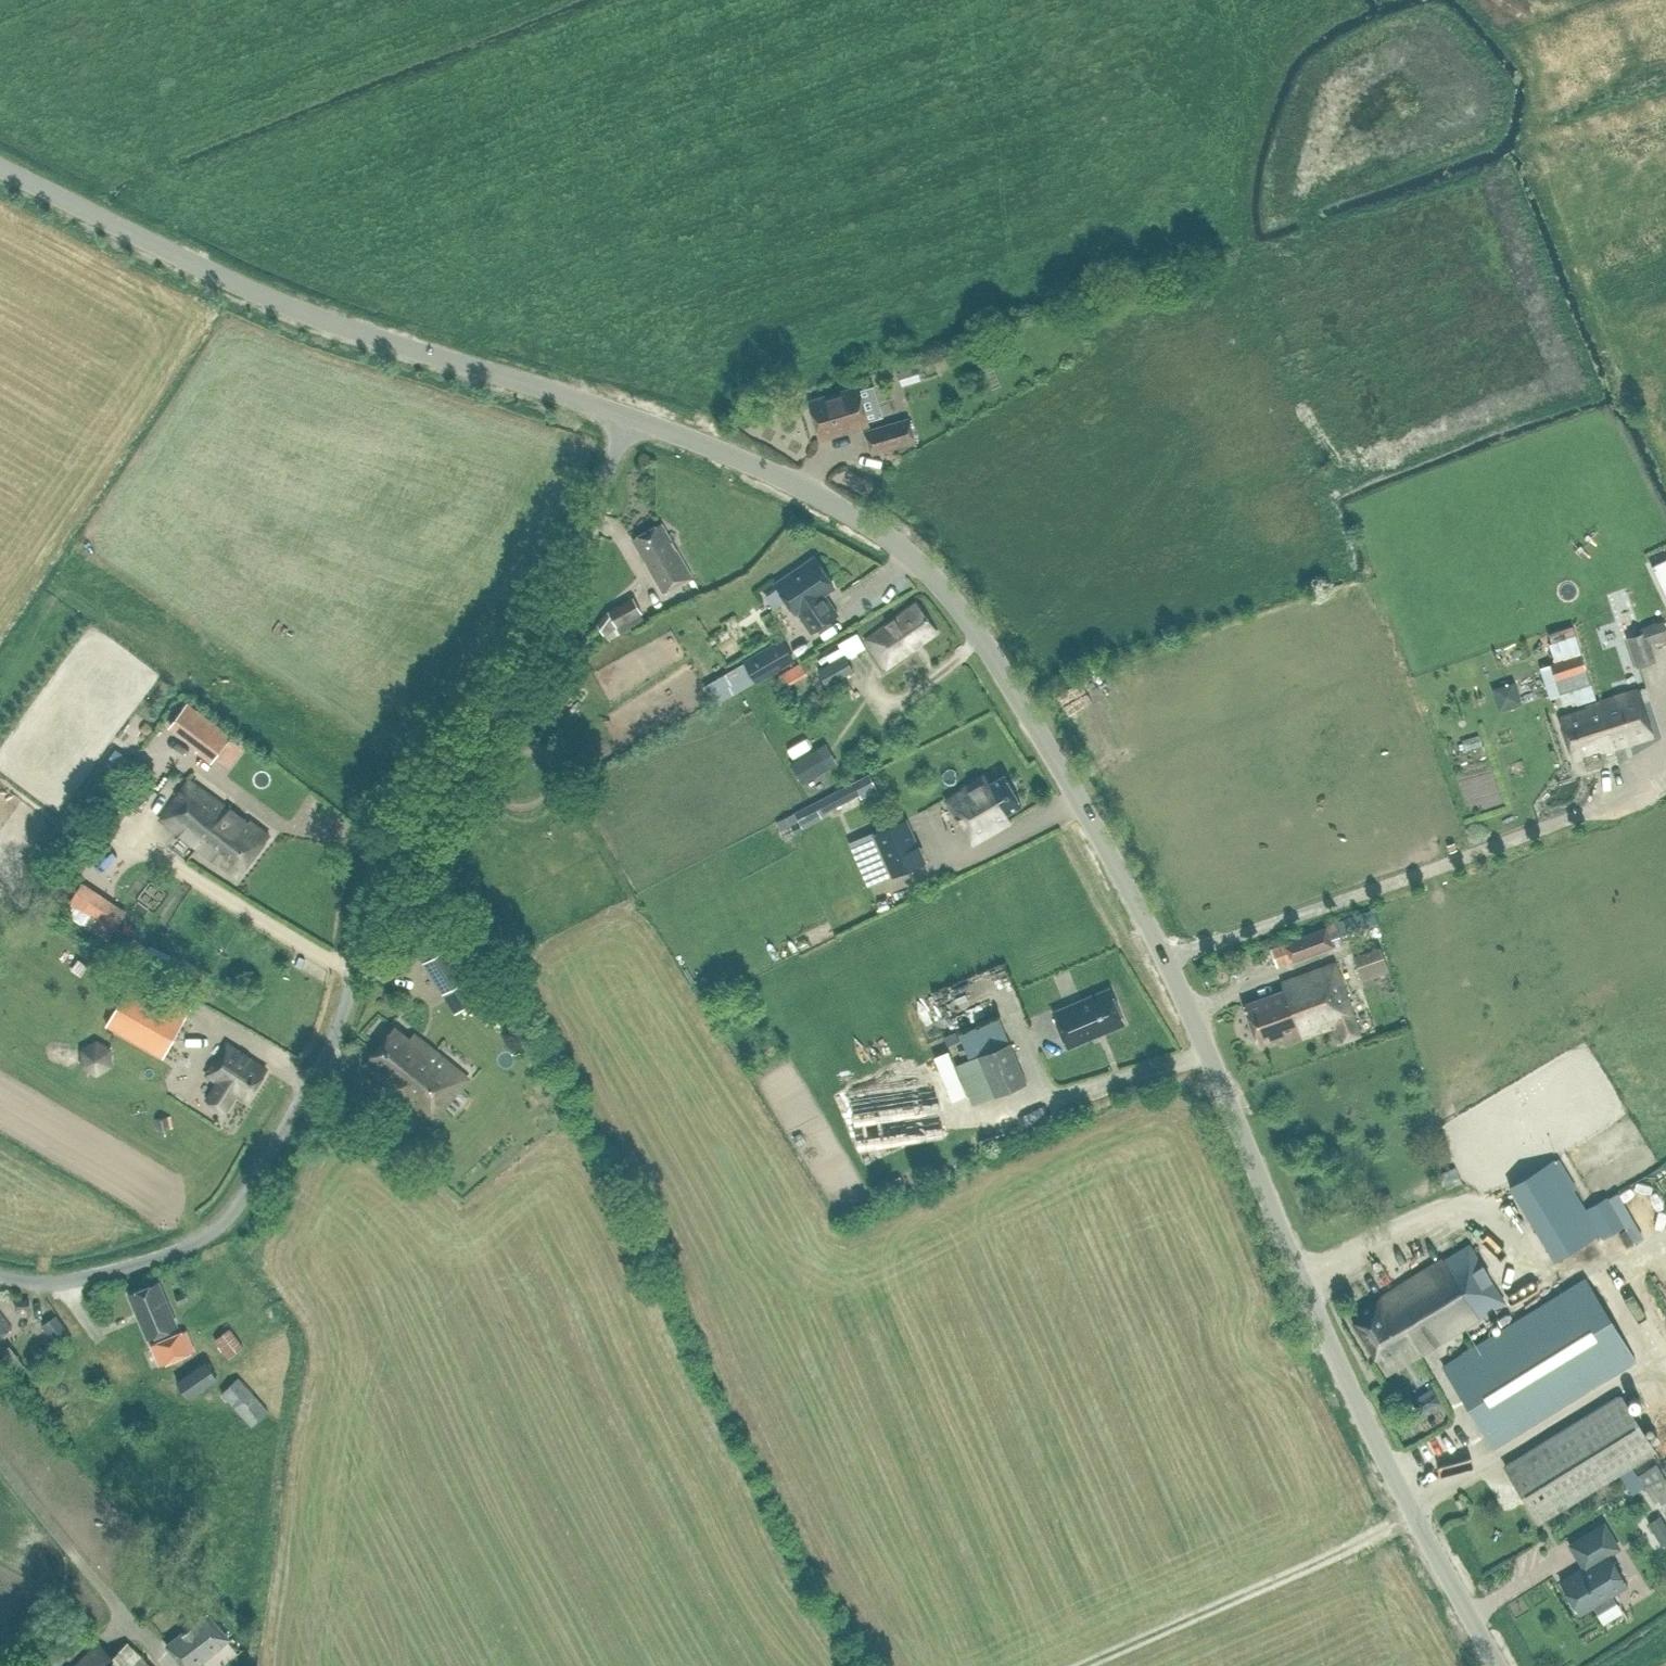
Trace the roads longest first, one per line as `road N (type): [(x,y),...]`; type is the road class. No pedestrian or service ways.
road 1 (unclassified): [(1498,1665),(1339,1363),(1170,969),(977,628),(931,572),(873,525),(757,463),(630,415)]
road 2 (unclassified): [(0,1275),(56,1283),(127,1268),(192,1243),(238,1206),(336,1032),(398,844),(555,611),(630,415)]
road 3 (unclassified): [(630,415),(357,334),(202,266),(0,162)]
road 4 (track): [(1088,1665),(1421,1525)]

